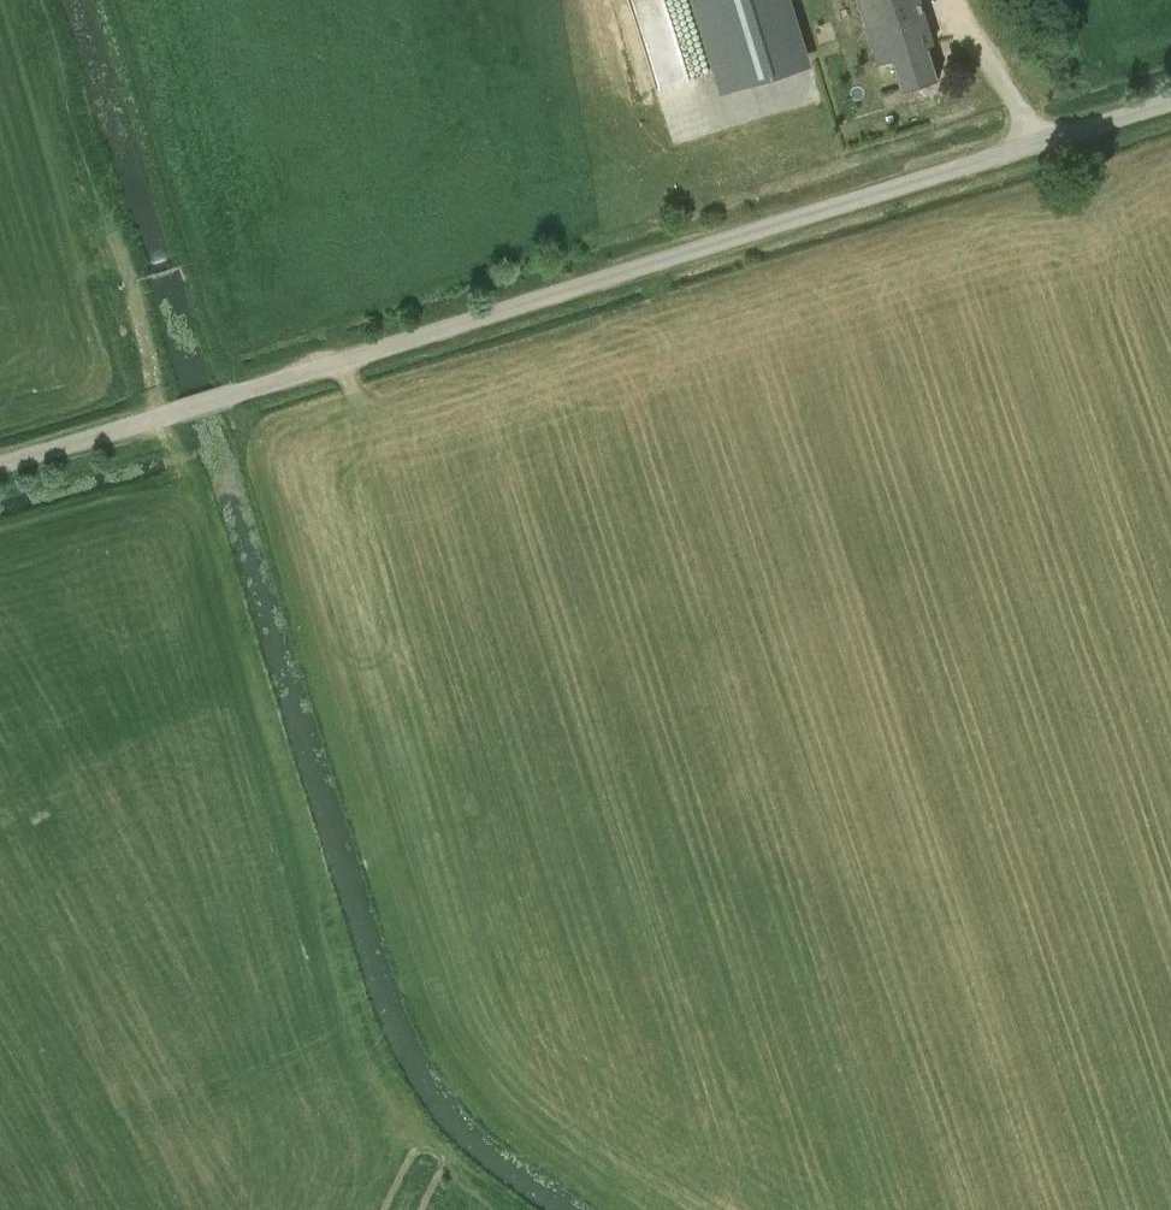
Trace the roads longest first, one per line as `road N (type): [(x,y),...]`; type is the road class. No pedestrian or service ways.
road 1 (unclassified): [(0,460),(1170,101)]

